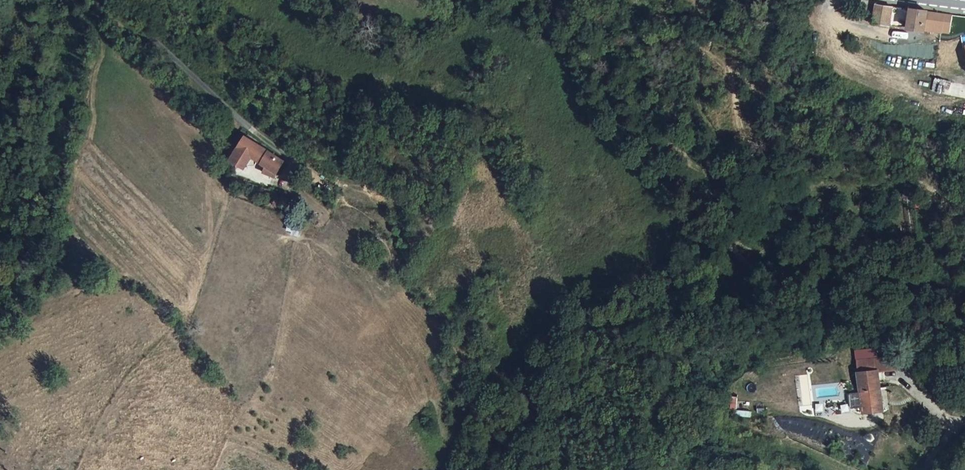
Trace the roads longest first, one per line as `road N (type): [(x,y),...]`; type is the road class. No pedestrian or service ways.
road 1 (track): [(283,183),(291,162),(285,153),(100,0)]

